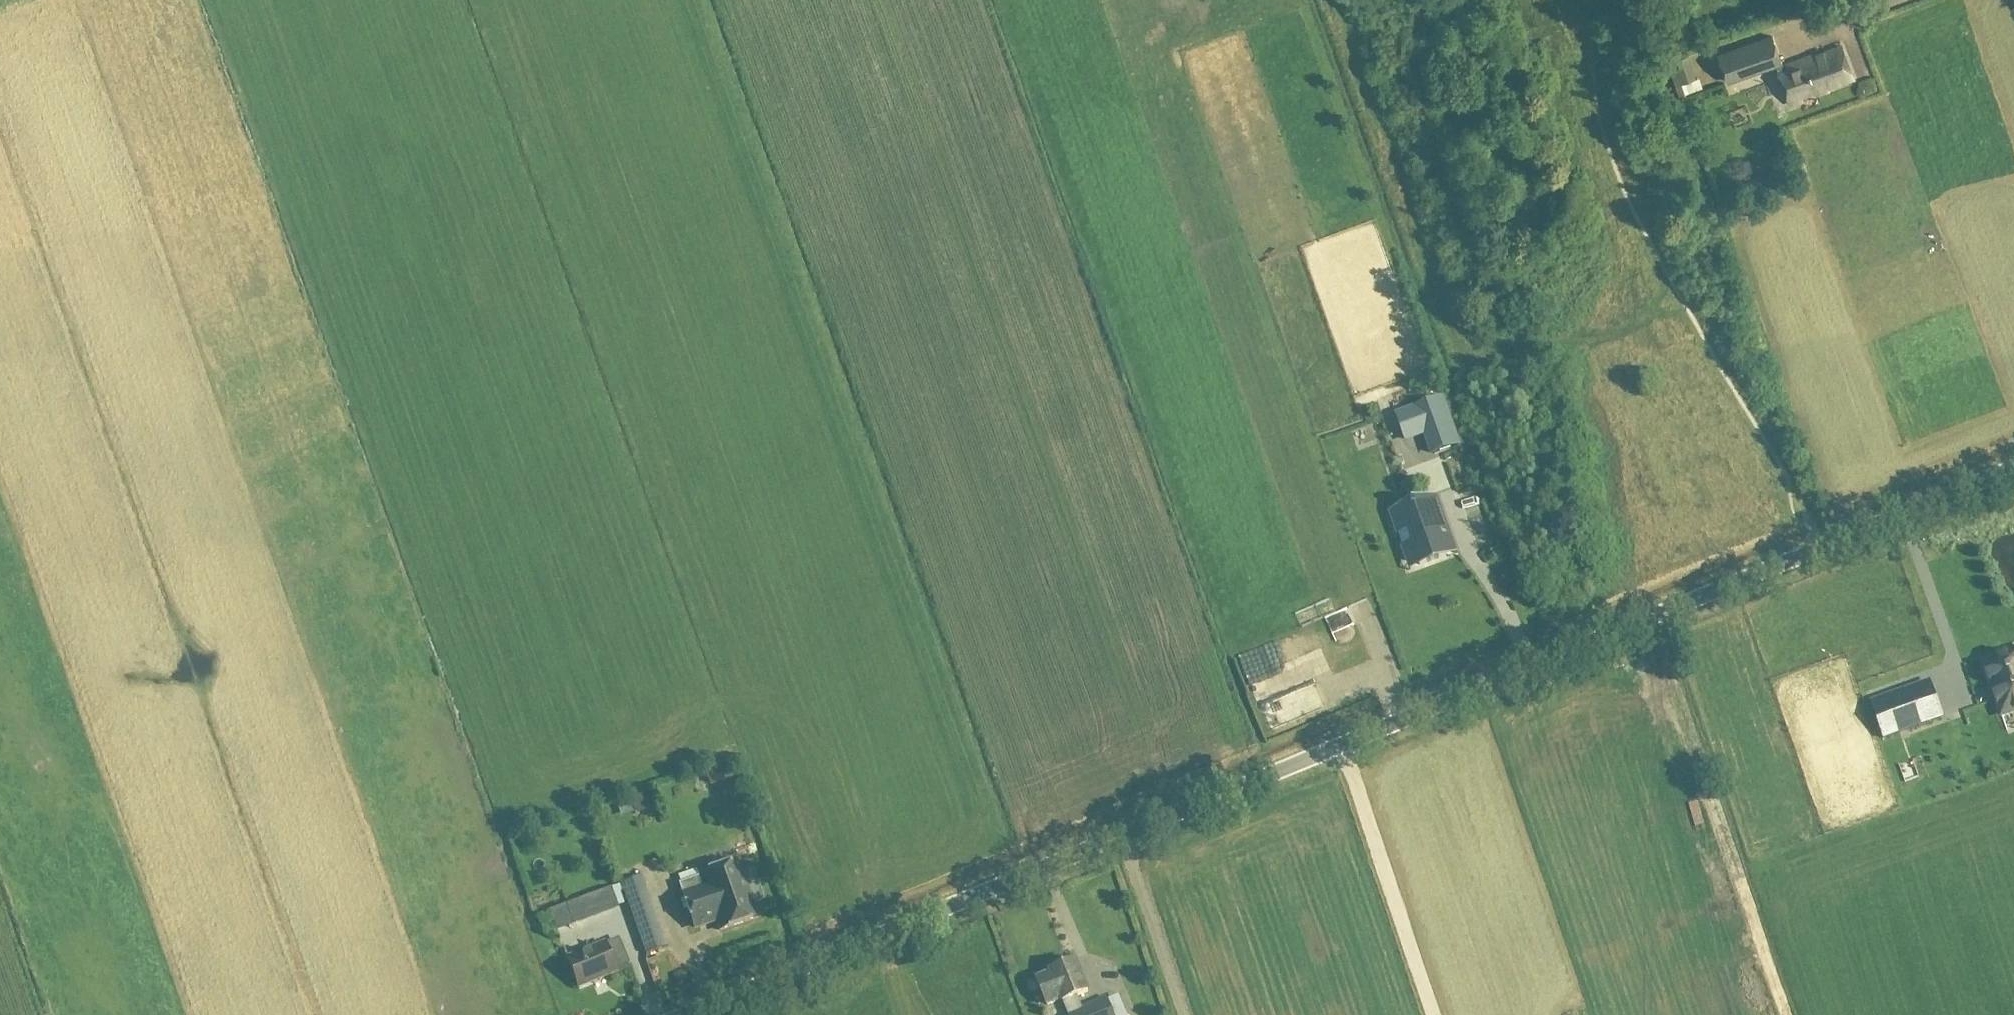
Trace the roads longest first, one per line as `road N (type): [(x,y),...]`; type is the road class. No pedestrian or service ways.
road 1 (unclassified): [(685,1014),(2013,469)]

